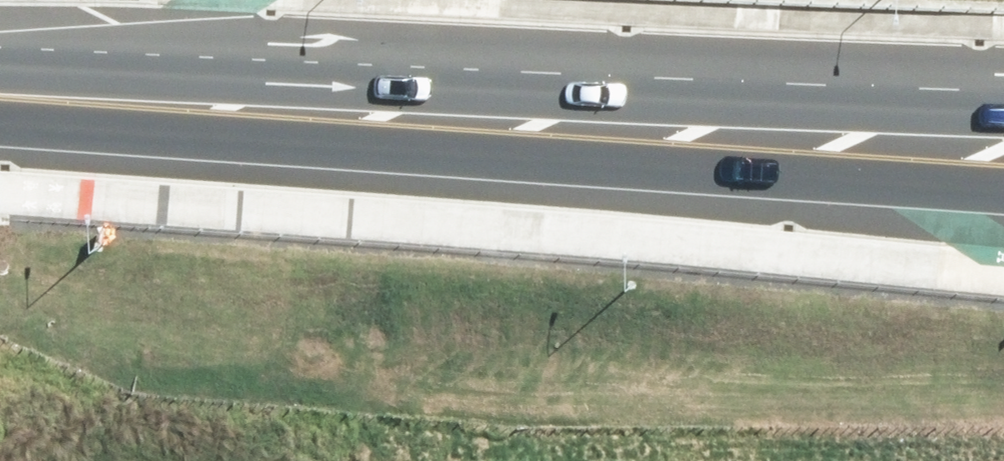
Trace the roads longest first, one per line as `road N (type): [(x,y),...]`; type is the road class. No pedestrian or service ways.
road 1 (primary): [(1003,176),(230,139),(5,96)]
road 2 (primary): [(5,96),(210,58),(1003,90)]

